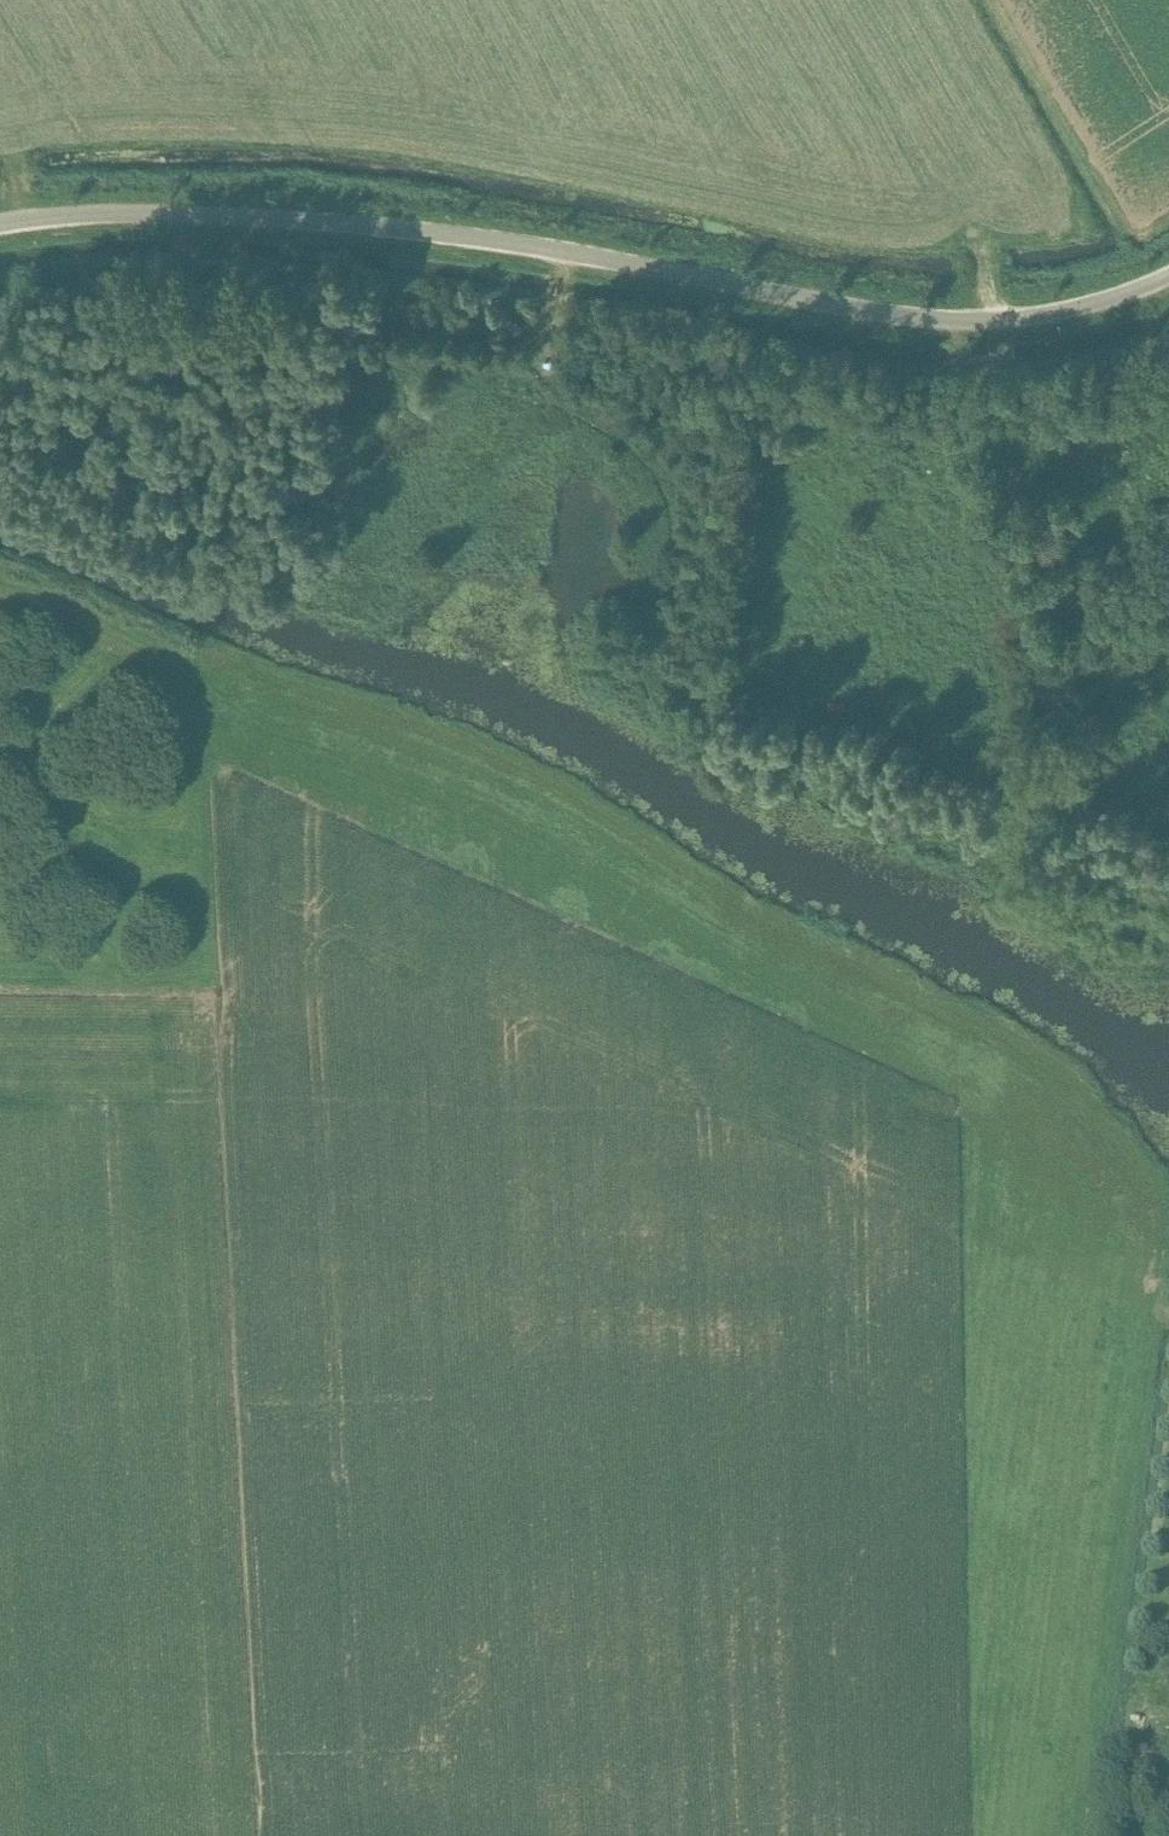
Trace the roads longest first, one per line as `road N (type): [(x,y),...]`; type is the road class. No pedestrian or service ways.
road 1 (unclassified): [(0,231),(90,218),(440,241),(925,324),(1029,325),(1079,315),(1168,276)]

